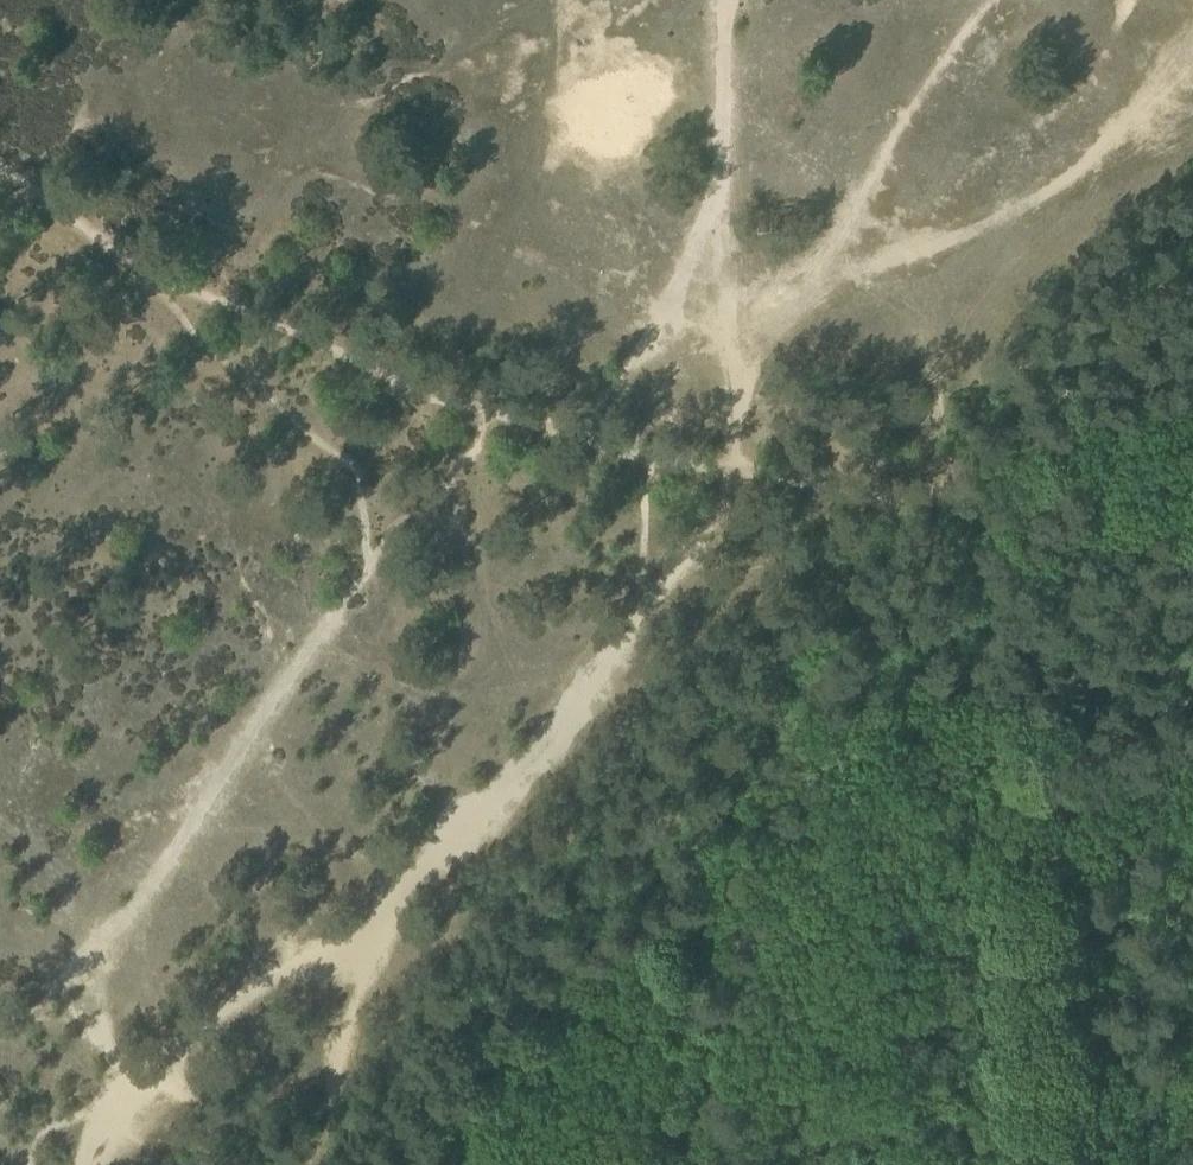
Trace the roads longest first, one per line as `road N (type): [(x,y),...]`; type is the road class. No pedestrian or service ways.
road 1 (track): [(732,469),(678,568),(565,726),(479,821),(390,905),(274,995),(203,1033),(74,1164)]
road 2 (track): [(0,180),(466,408),(732,469)]
road 3 (track): [(1192,73),(1091,178),(1034,216),(896,261),(820,272),(765,310),(744,350),(744,421),(732,469)]
road 4 (track): [(820,272),(1000,0)]
road 5 (track): [(940,506),(1192,547)]
road 6 (track): [(732,469),(940,506)]

